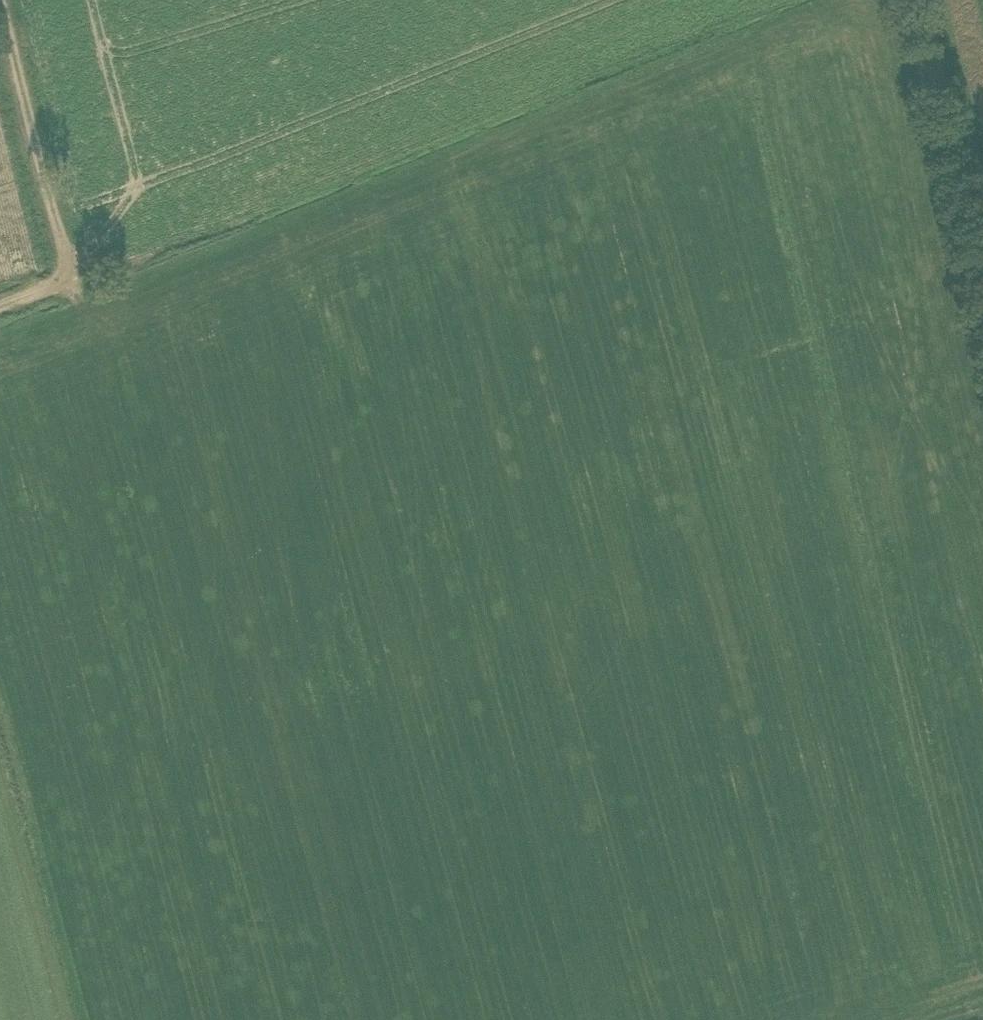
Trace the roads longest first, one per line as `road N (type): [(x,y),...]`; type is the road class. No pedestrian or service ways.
road 1 (track): [(13,0),(80,260),(77,281),(58,302),(0,324)]

